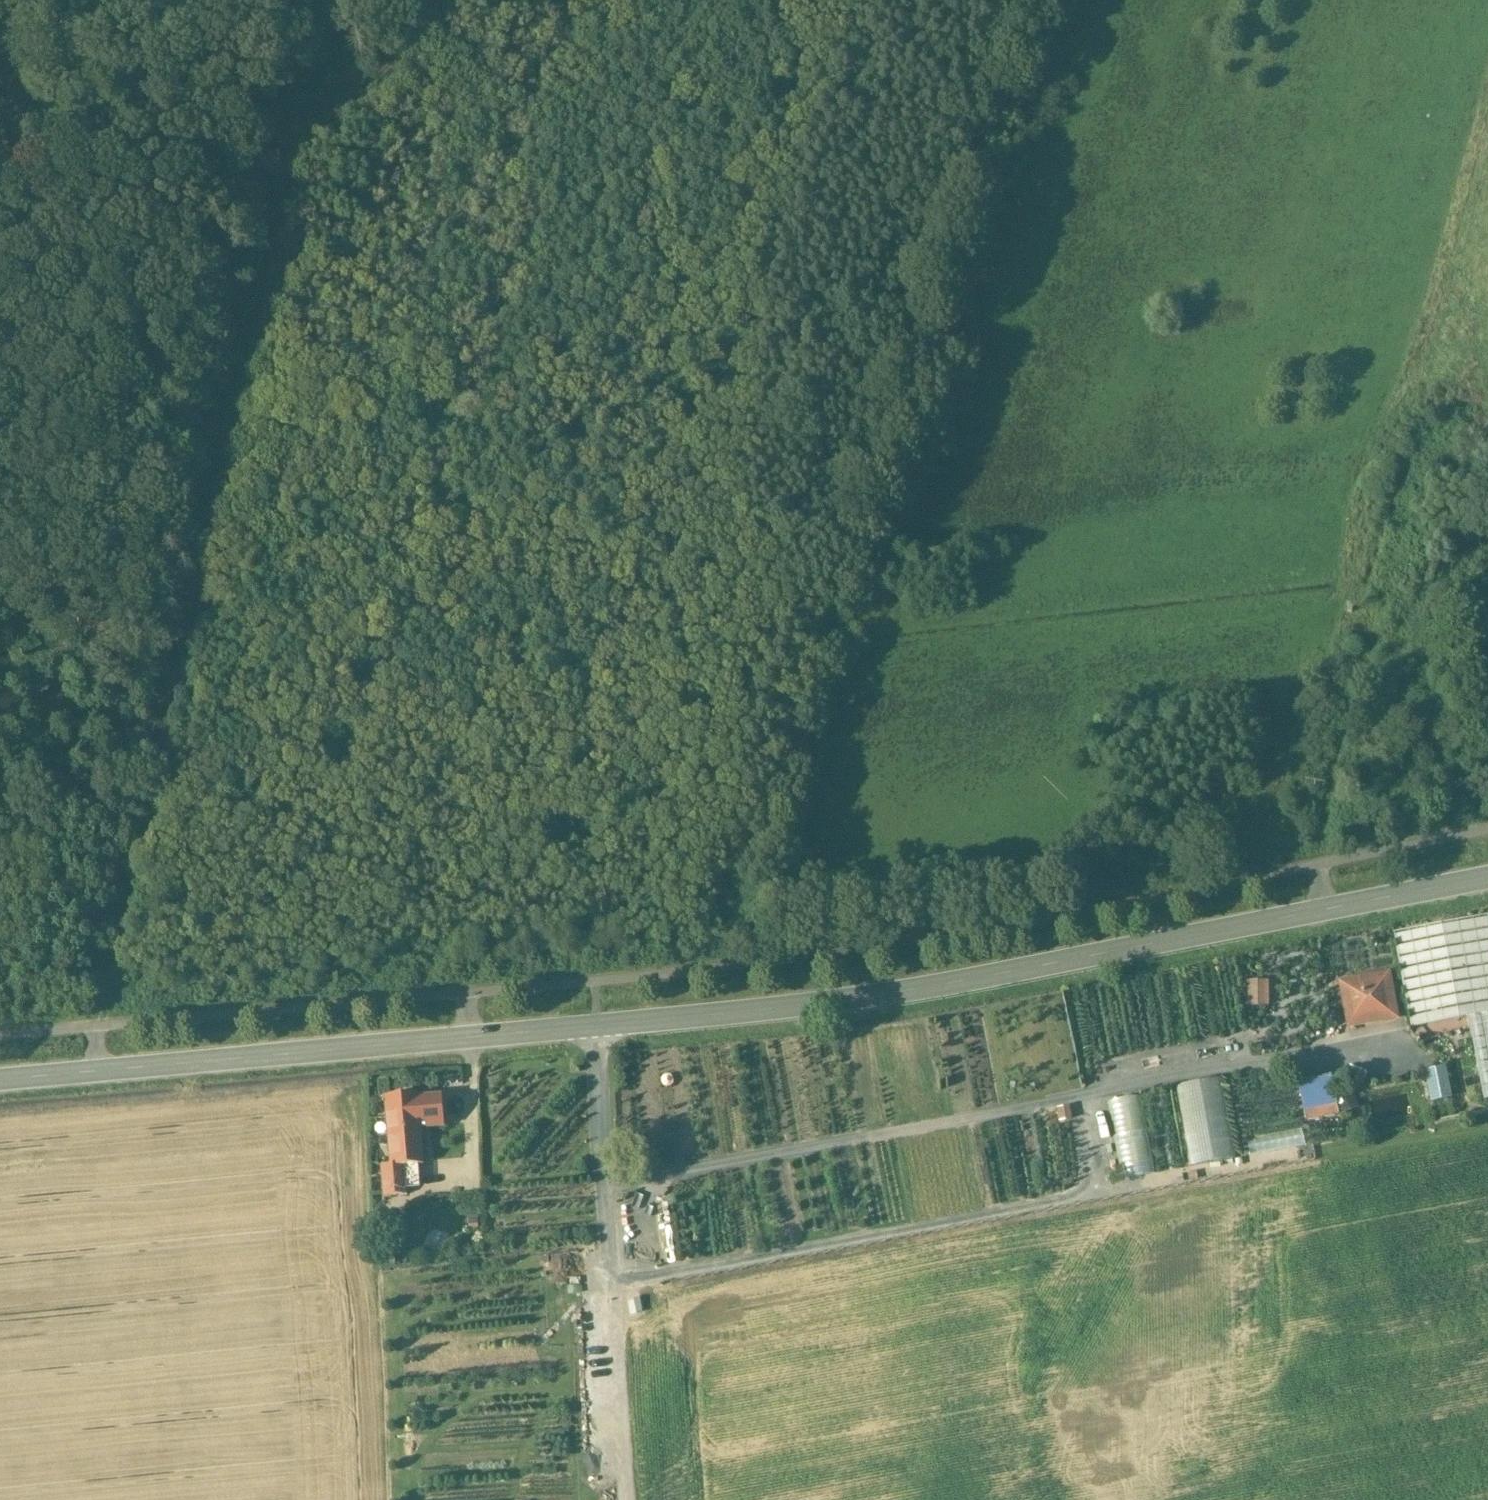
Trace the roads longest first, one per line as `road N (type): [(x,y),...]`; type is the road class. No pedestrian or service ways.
road 1 (secondary): [(1487,879),(938,987),(0,1079)]
road 2 (track): [(100,1071),(96,1032),(319,0)]
road 3 (track): [(1487,94),(1348,554),(1372,630),(1321,864),(1318,913)]
road 4 (track): [(598,1027),(626,1499)]

